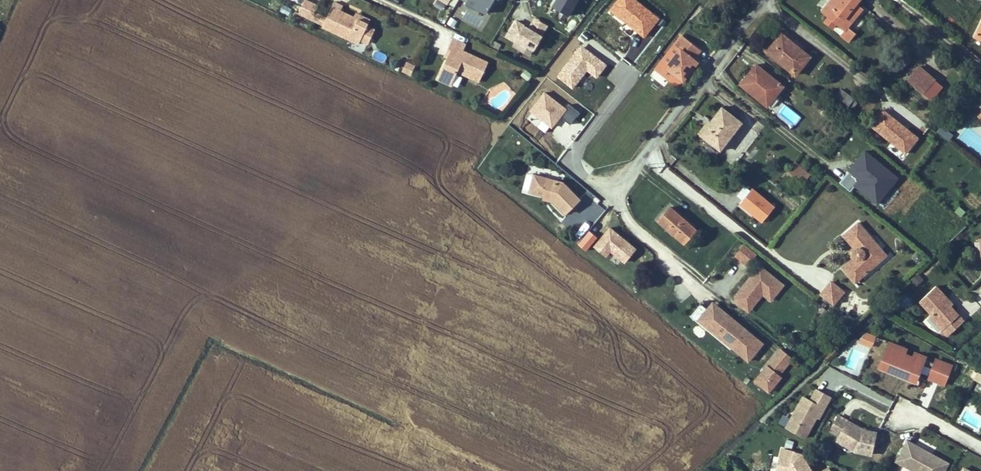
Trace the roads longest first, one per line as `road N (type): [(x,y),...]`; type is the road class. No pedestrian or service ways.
road 1 (residential): [(618,191),(767,0)]
road 2 (residential): [(618,191),(568,162),(630,78)]

